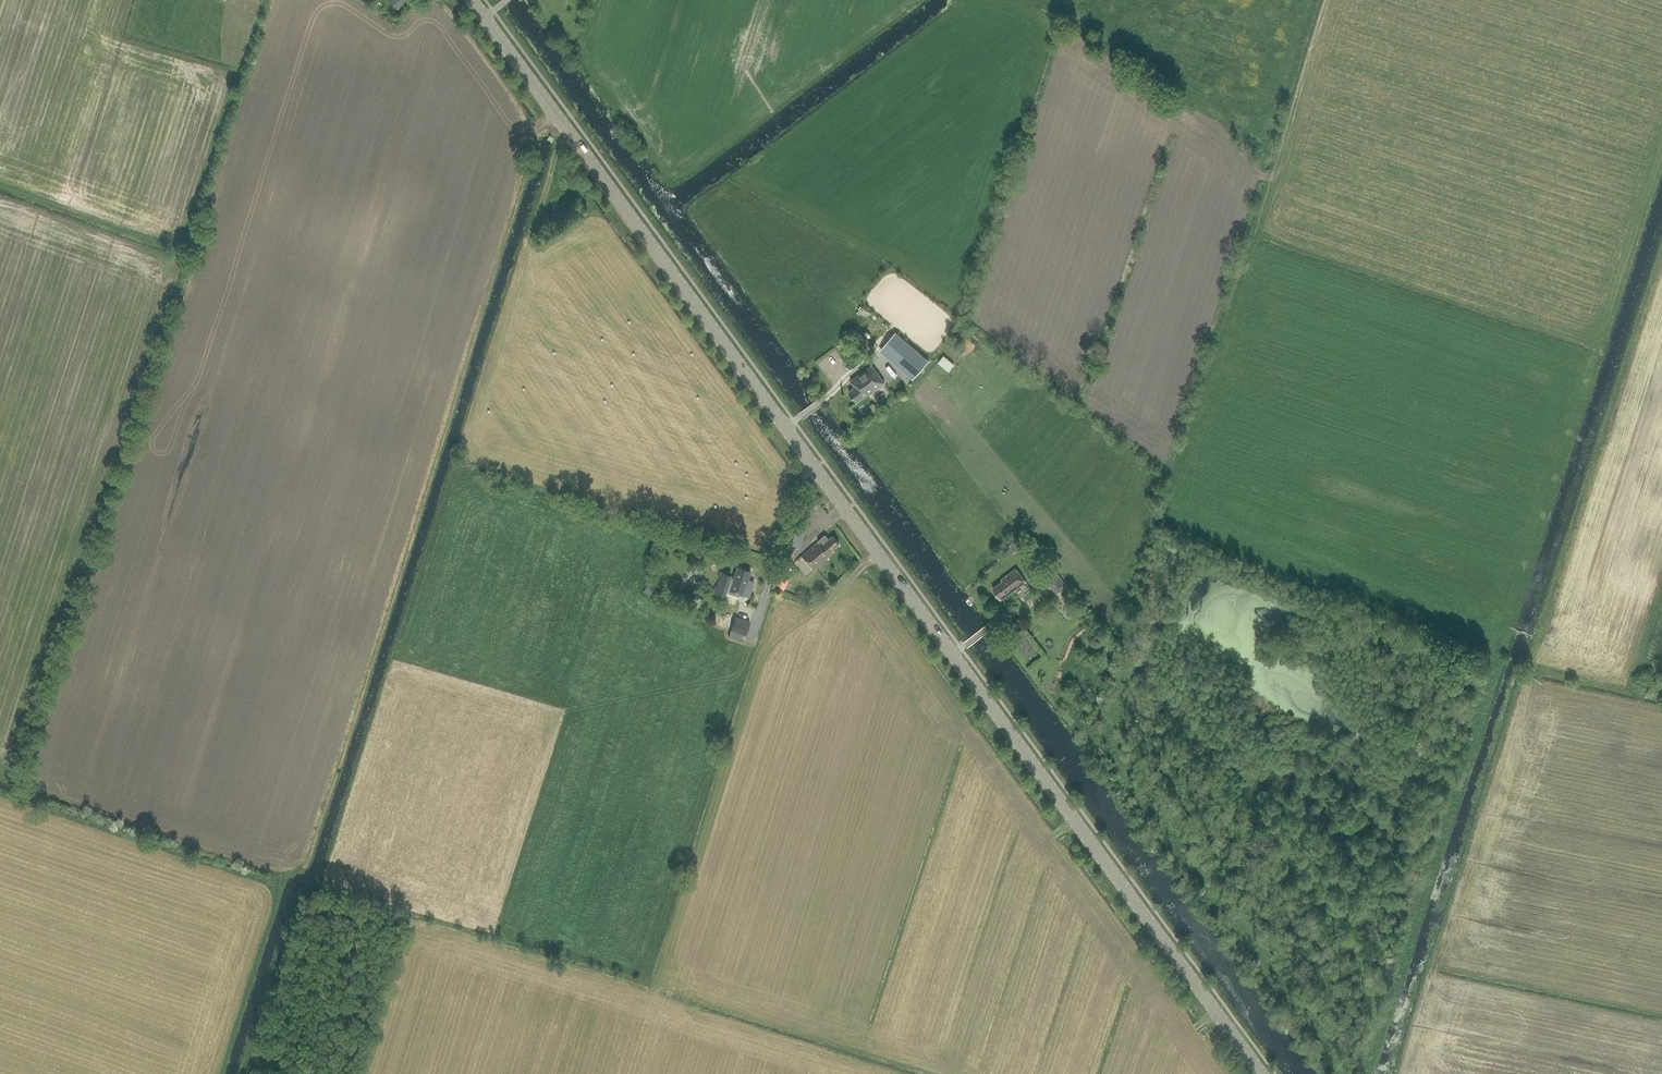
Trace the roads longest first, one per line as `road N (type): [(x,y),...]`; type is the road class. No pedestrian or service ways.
road 1 (tertiary): [(1261,1073),(471,0)]

